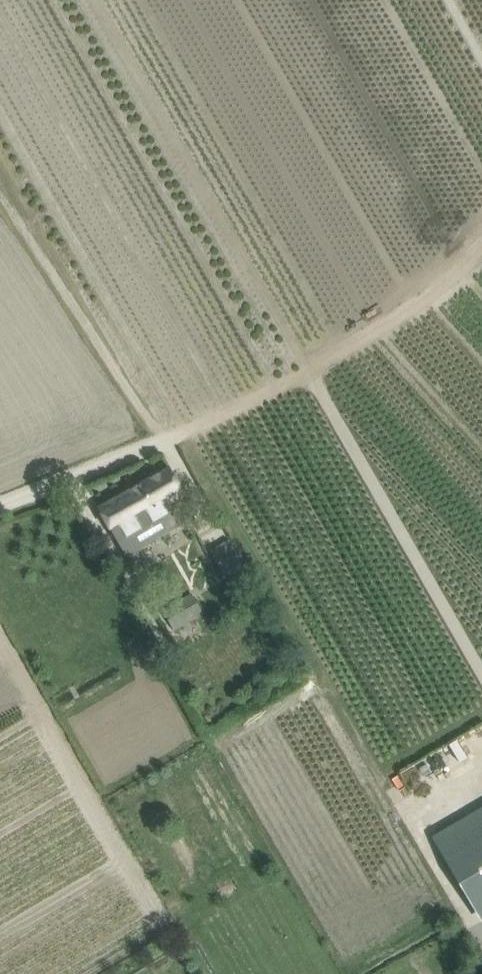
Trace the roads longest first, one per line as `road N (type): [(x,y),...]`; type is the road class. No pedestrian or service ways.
road 1 (track): [(0,507),(274,391),(393,317),(481,244)]

